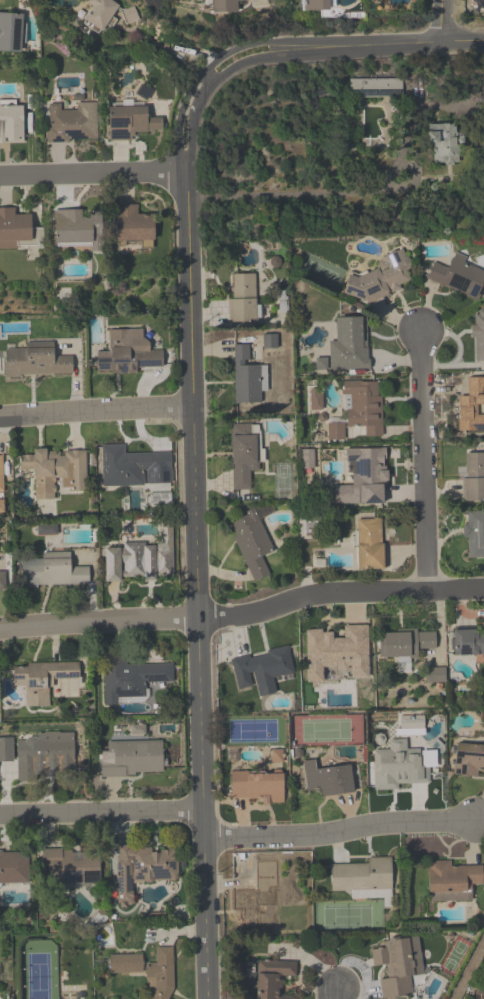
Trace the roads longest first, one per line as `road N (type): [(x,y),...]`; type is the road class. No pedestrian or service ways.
road 1 (tertiary): [(207,75),(189,102),(184,136),(209,998)]
road 2 (residential): [(427,590),(328,594),(247,615),(0,633)]
road 3 (tertiary): [(207,75),(230,59),(270,50),(483,42)]
road 4 (residential): [(204,839),(477,822)]
road 5 (residential): [(420,332),(427,590)]
road 6 (residential): [(0,815),(203,809)]
road 7 (residential): [(0,420),(192,408)]
road 8 (residential): [(0,178),(185,173)]

